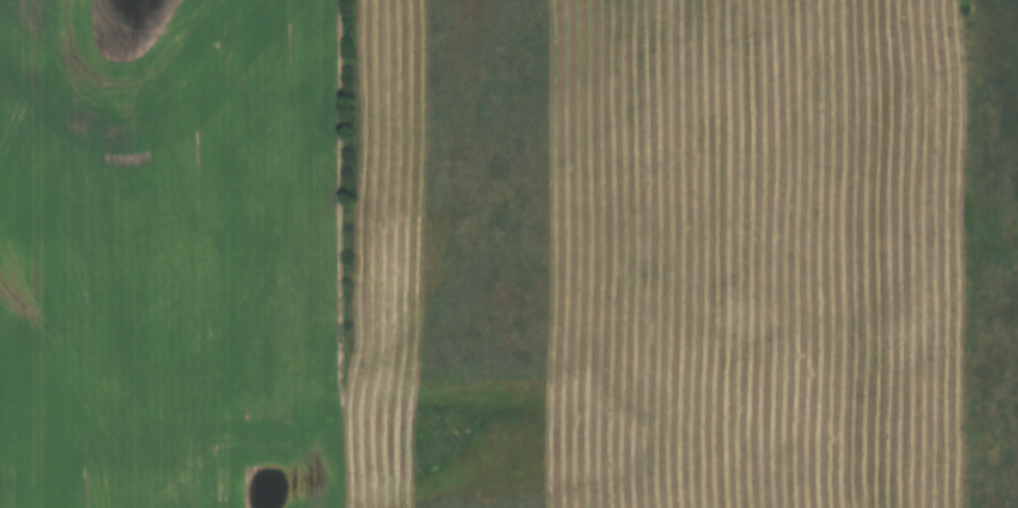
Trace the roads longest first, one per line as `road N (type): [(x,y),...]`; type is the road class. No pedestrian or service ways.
road 1 (track): [(964,0),(966,507)]

